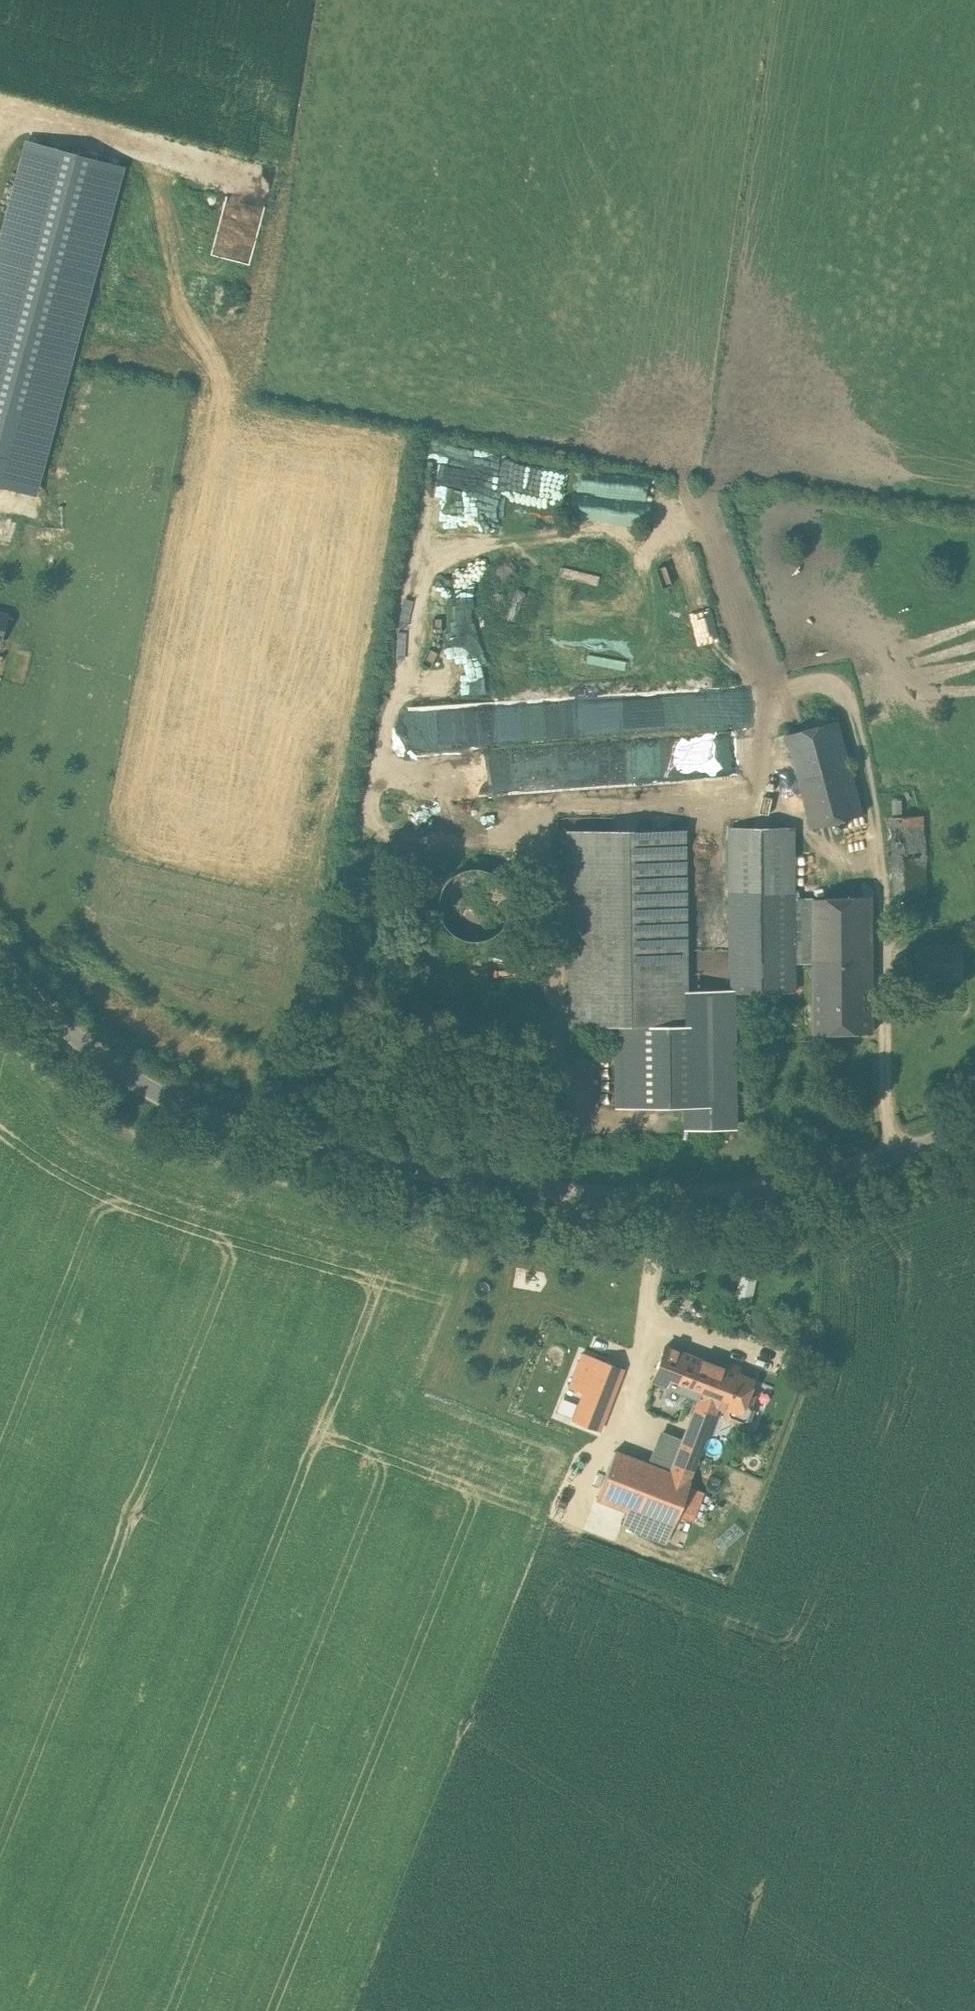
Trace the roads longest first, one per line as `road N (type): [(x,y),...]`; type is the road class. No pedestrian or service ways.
road 1 (unclassified): [(974,1128),(720,1193),(539,1187),(350,1158),(187,1116),(76,1052),(0,978)]

